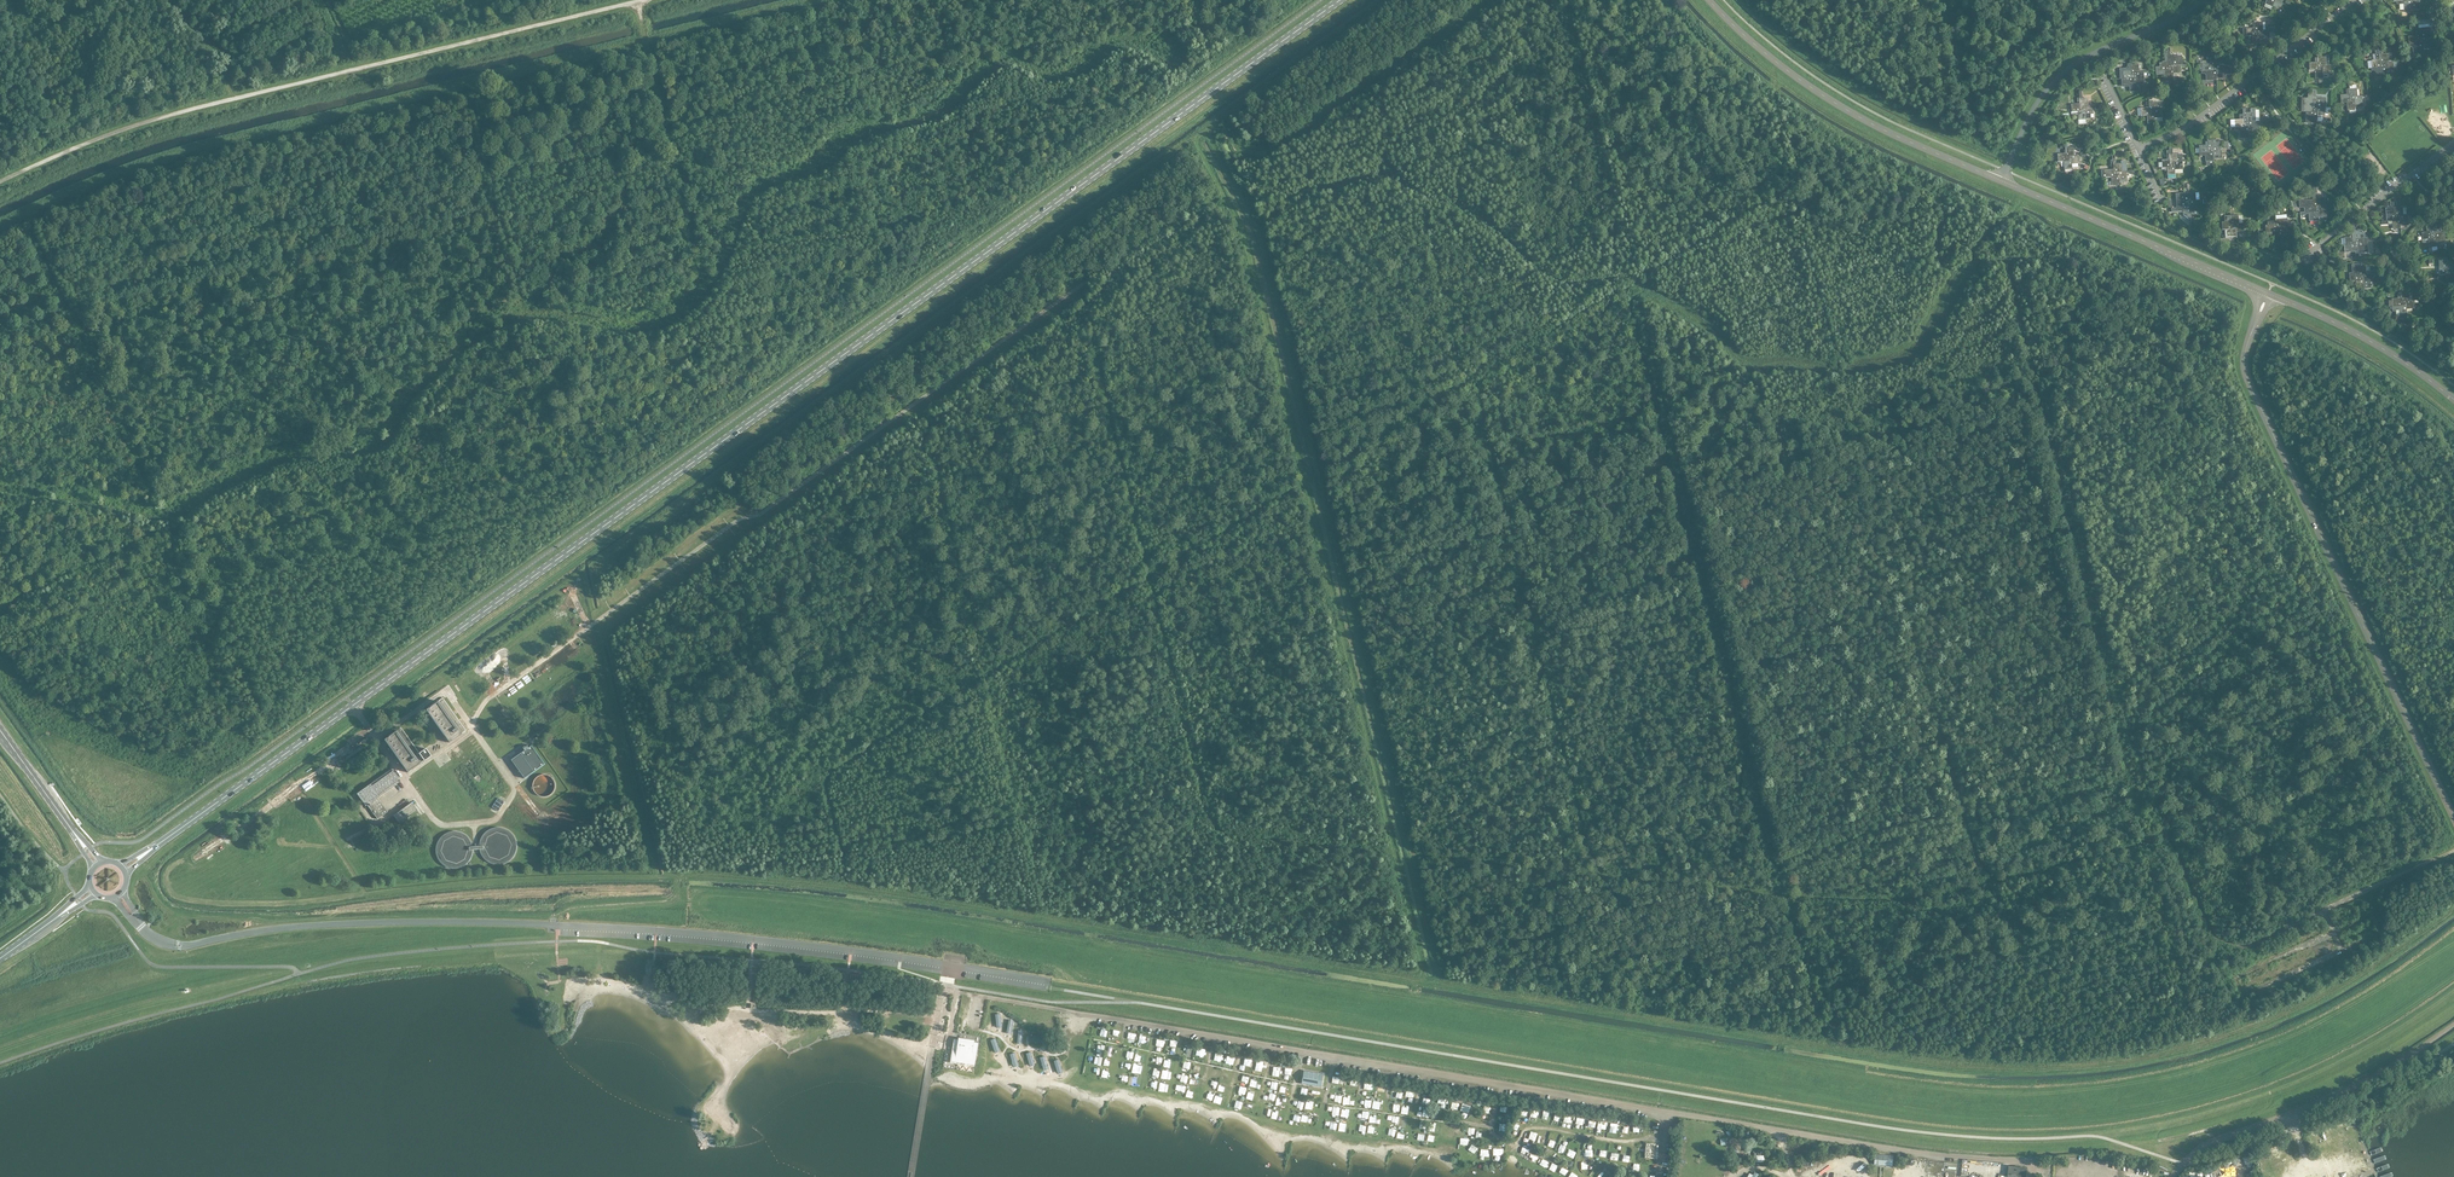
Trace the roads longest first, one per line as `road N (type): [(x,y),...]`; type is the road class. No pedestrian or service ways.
road 1 (primary): [(146,853),(1343,0)]
road 2 (track): [(812,0),(154,161),(0,226)]
road 3 (track): [(0,182),(129,126),(642,0)]
road 4 (unclassified): [(2453,819),(2244,378),(2242,353),(2268,294)]
road 5 (unclassified): [(141,927),(178,946),(375,922),(558,926)]
road 6 (track): [(2098,1135),(2279,1089),(2372,1045),(2453,991)]
road 7 (tertiary): [(2000,181),(1826,97),(1709,0)]
road 8 (unclassified): [(2453,1025),(2380,1072),(2202,1147),(2171,1176)]
road 9 (track): [(2381,932),(2242,996),(2234,978),(2369,917)]
road 10 (tertiary): [(2268,294),(2000,181)]
road 11 (unclassified): [(2000,181),(2051,83),(2205,0)]
road 12 (track): [(2453,851),(2246,946),(2212,934)]
road 13 (tertiary): [(2453,400),(2390,353),(2268,294)]
road 14 (track): [(551,932),(561,913),(666,901),(680,882)]
road 15 (secondary): [(80,841),(0,733)]
road 16 (track): [(237,99),(222,65),(169,0)]

